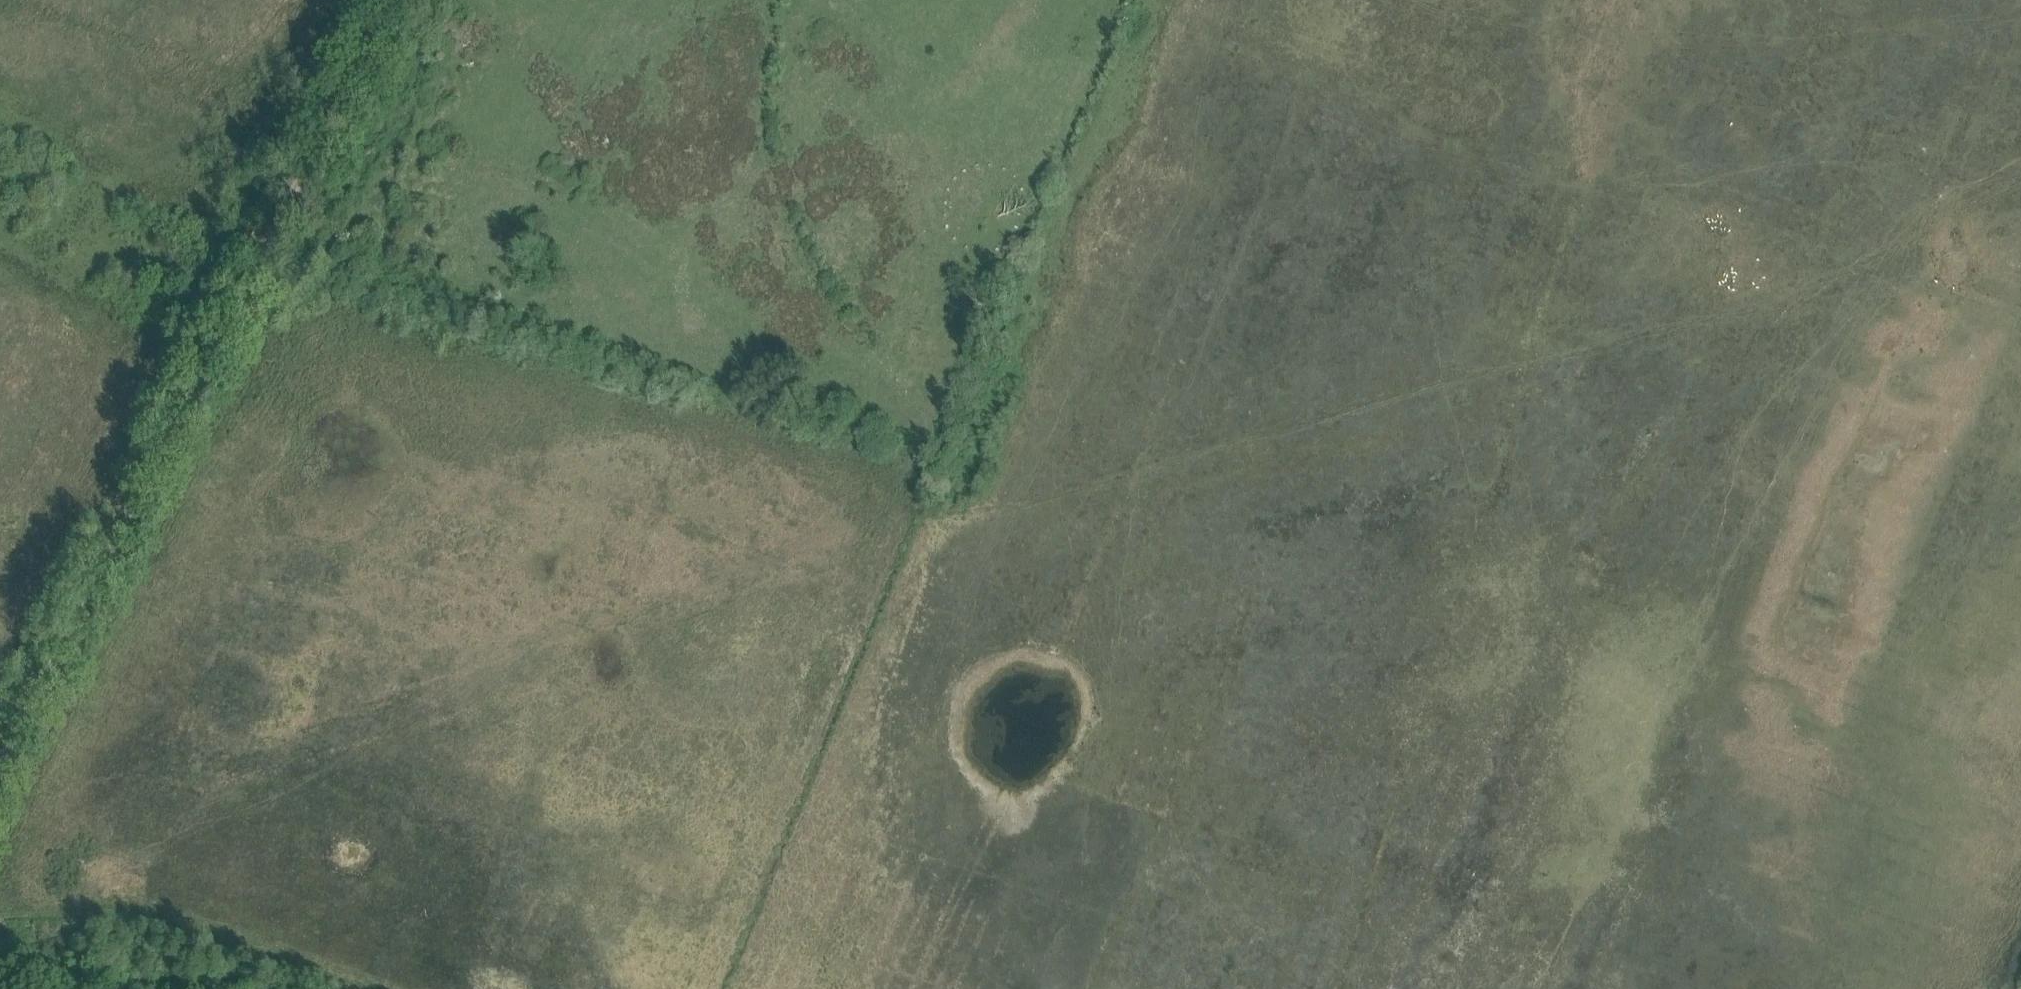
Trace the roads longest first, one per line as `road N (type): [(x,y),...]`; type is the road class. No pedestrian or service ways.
road 1 (track): [(0,760),(391,0)]

